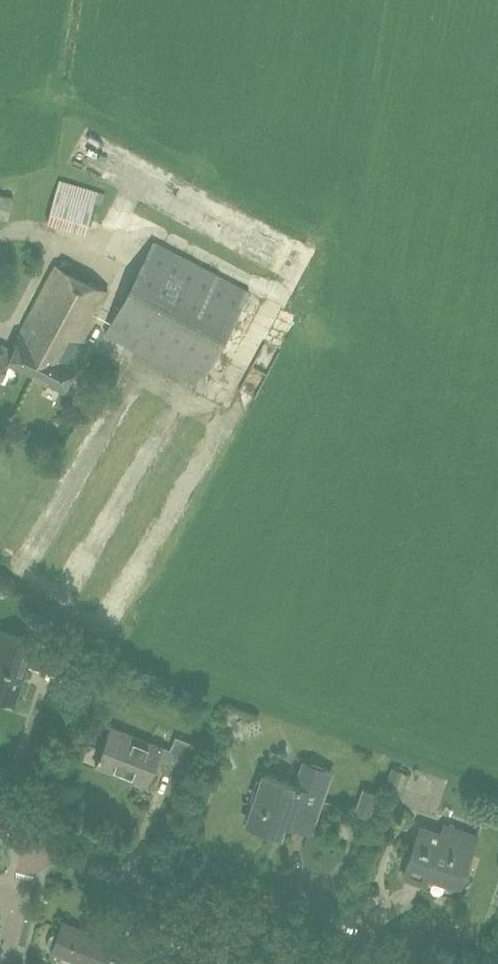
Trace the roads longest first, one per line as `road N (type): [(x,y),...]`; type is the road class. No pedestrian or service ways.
road 1 (tertiary): [(366,963),(169,906),(38,844)]

